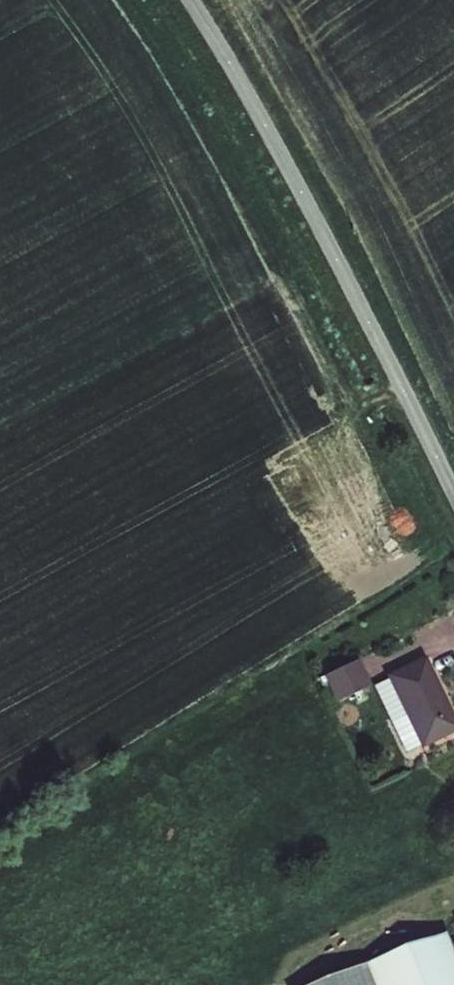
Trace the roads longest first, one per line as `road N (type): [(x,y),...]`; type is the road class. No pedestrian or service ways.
road 1 (unclassified): [(190,0),(274,139),(453,493)]

